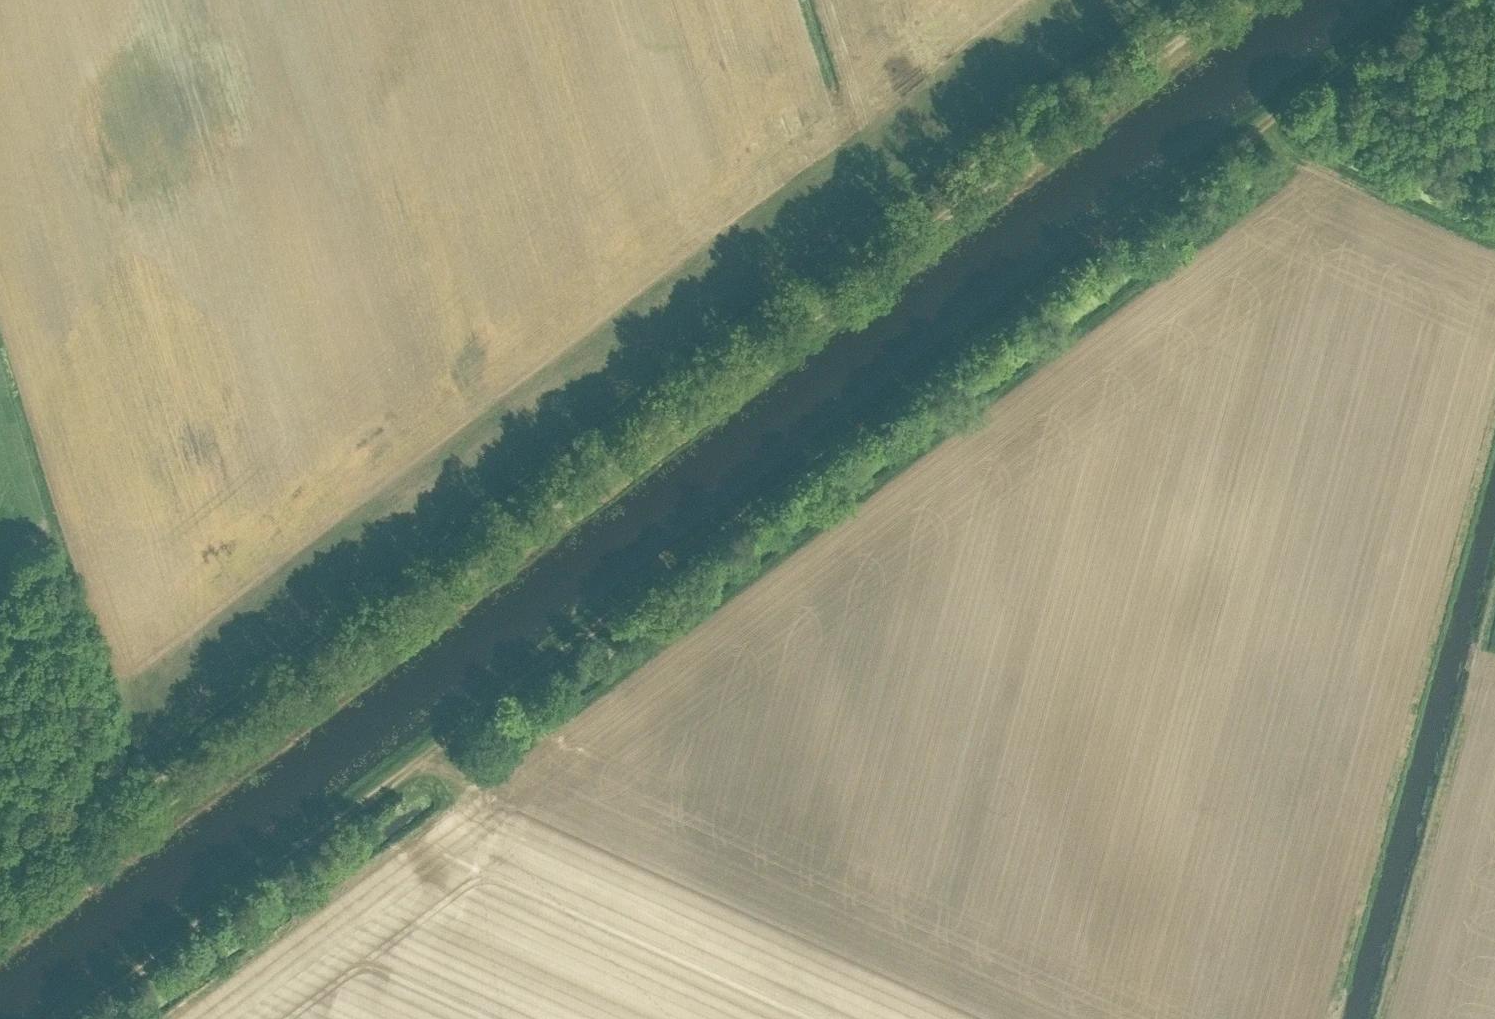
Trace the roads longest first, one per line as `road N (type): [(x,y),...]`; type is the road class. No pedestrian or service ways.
road 1 (track): [(80,1018),(1435,0)]
road 2 (track): [(1228,0),(425,597),(0,929)]

